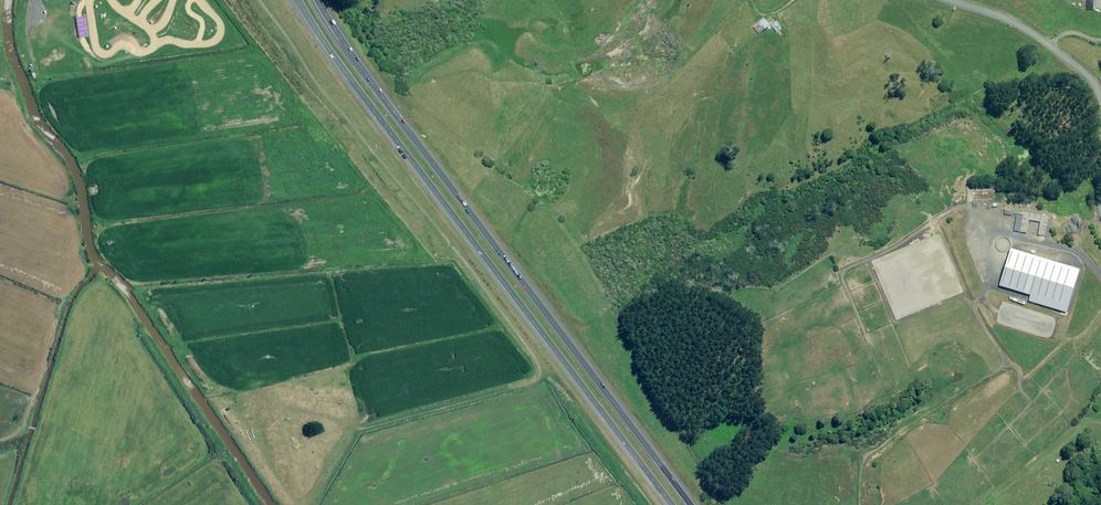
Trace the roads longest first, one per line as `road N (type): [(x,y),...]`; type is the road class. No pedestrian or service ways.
road 1 (motorway): [(671,504),(314,24)]
road 2 (motorway): [(355,59),(691,504)]
road 3 (unclassified): [(955,0),(1026,28),(1060,52),(1094,80),(1100,102)]

